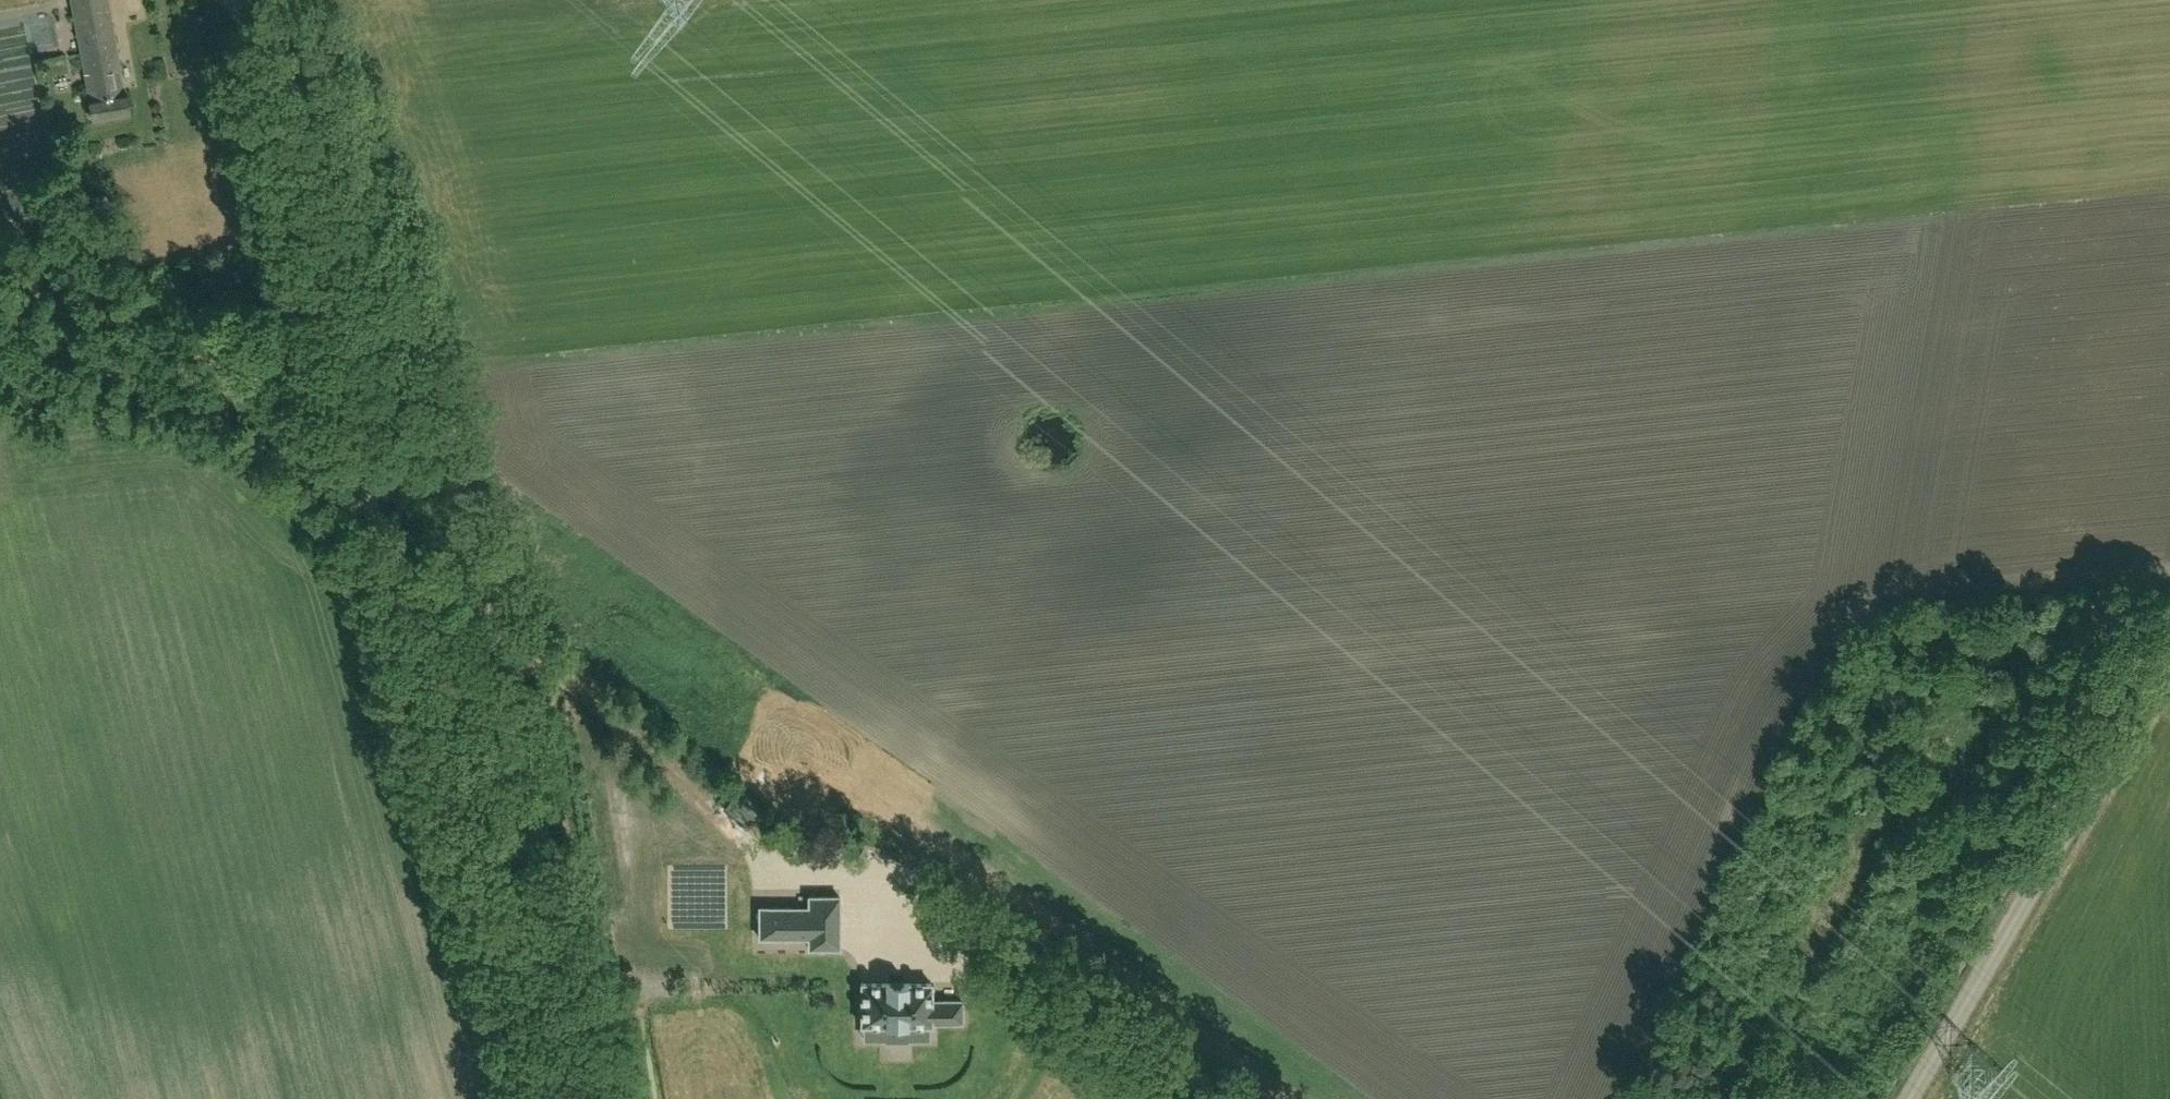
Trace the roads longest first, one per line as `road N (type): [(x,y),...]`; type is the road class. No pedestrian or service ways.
road 1 (track): [(596,1098),(482,536),(398,227),(306,0)]
road 2 (unclassified): [(1912,1098),(2169,658)]

